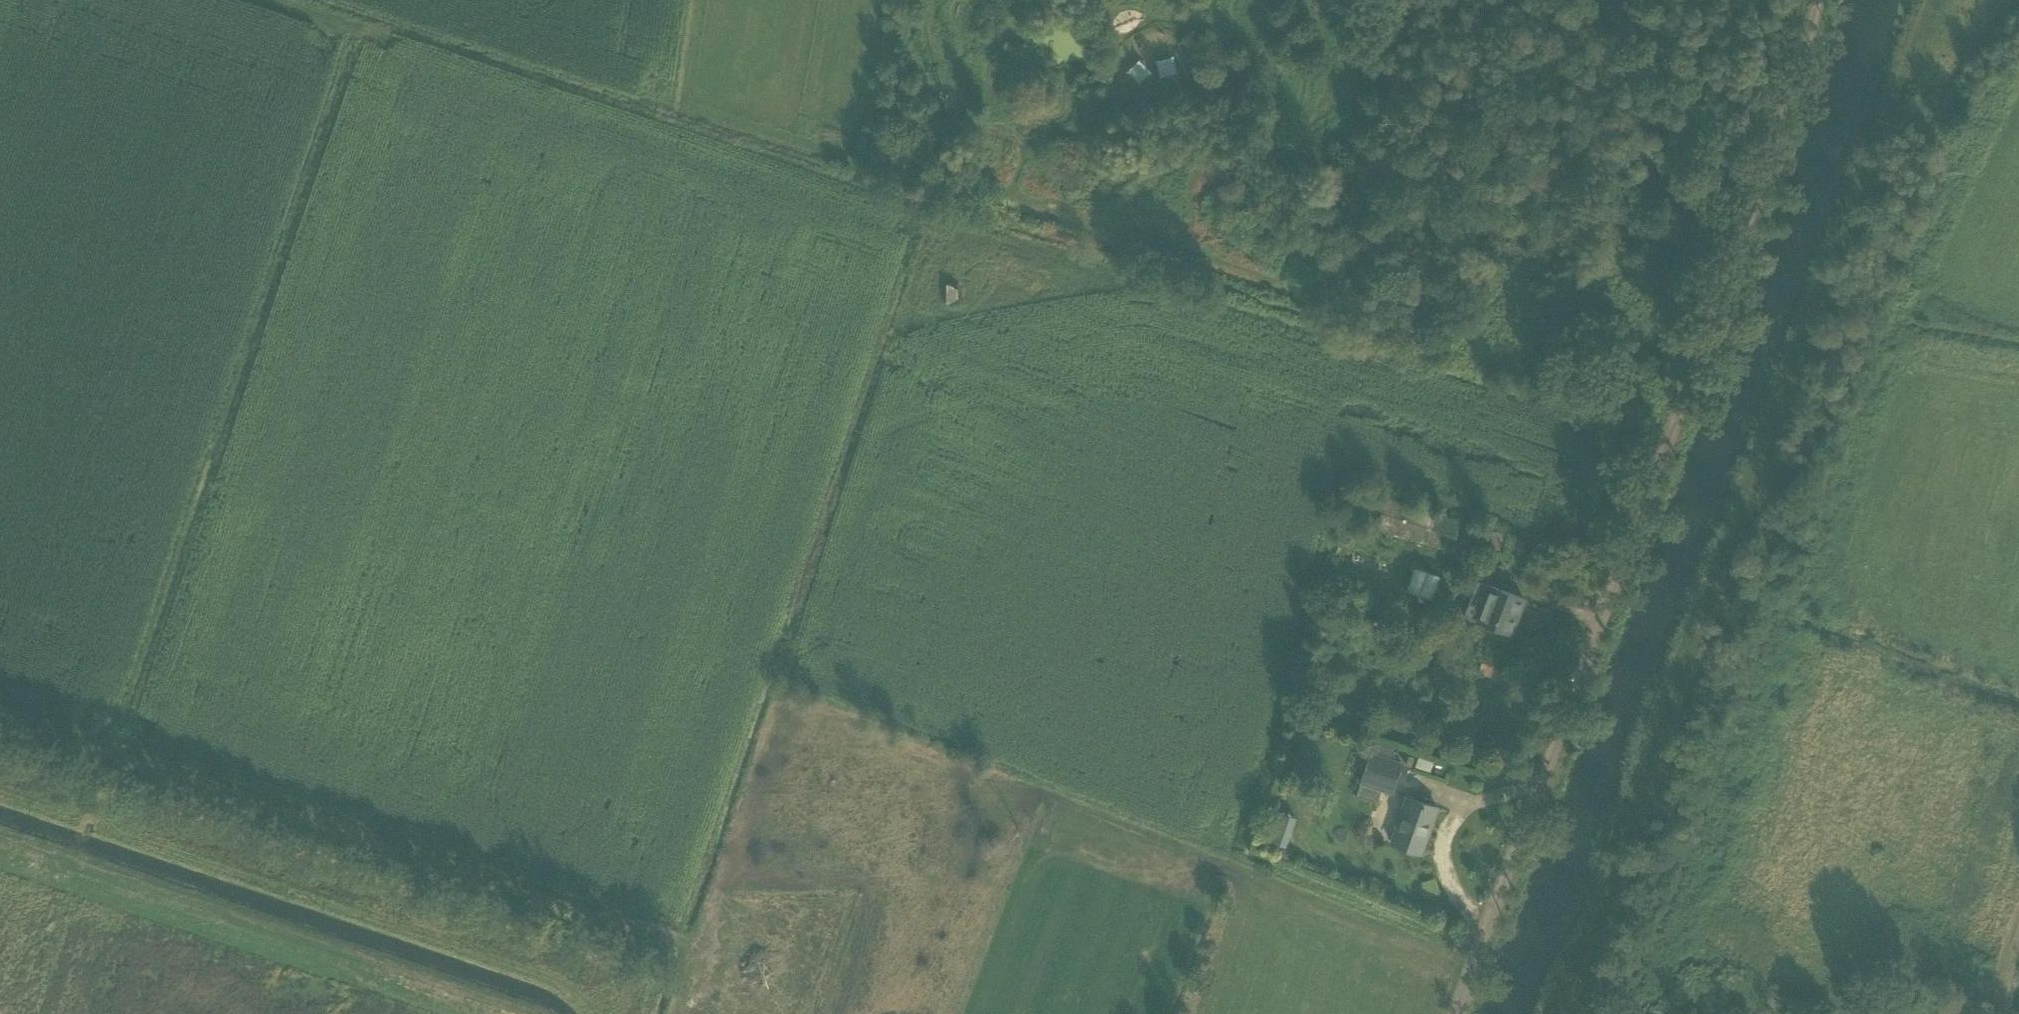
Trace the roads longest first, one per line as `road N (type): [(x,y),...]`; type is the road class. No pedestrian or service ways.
road 1 (track): [(1458,1013),(1771,174),(1820,0)]

